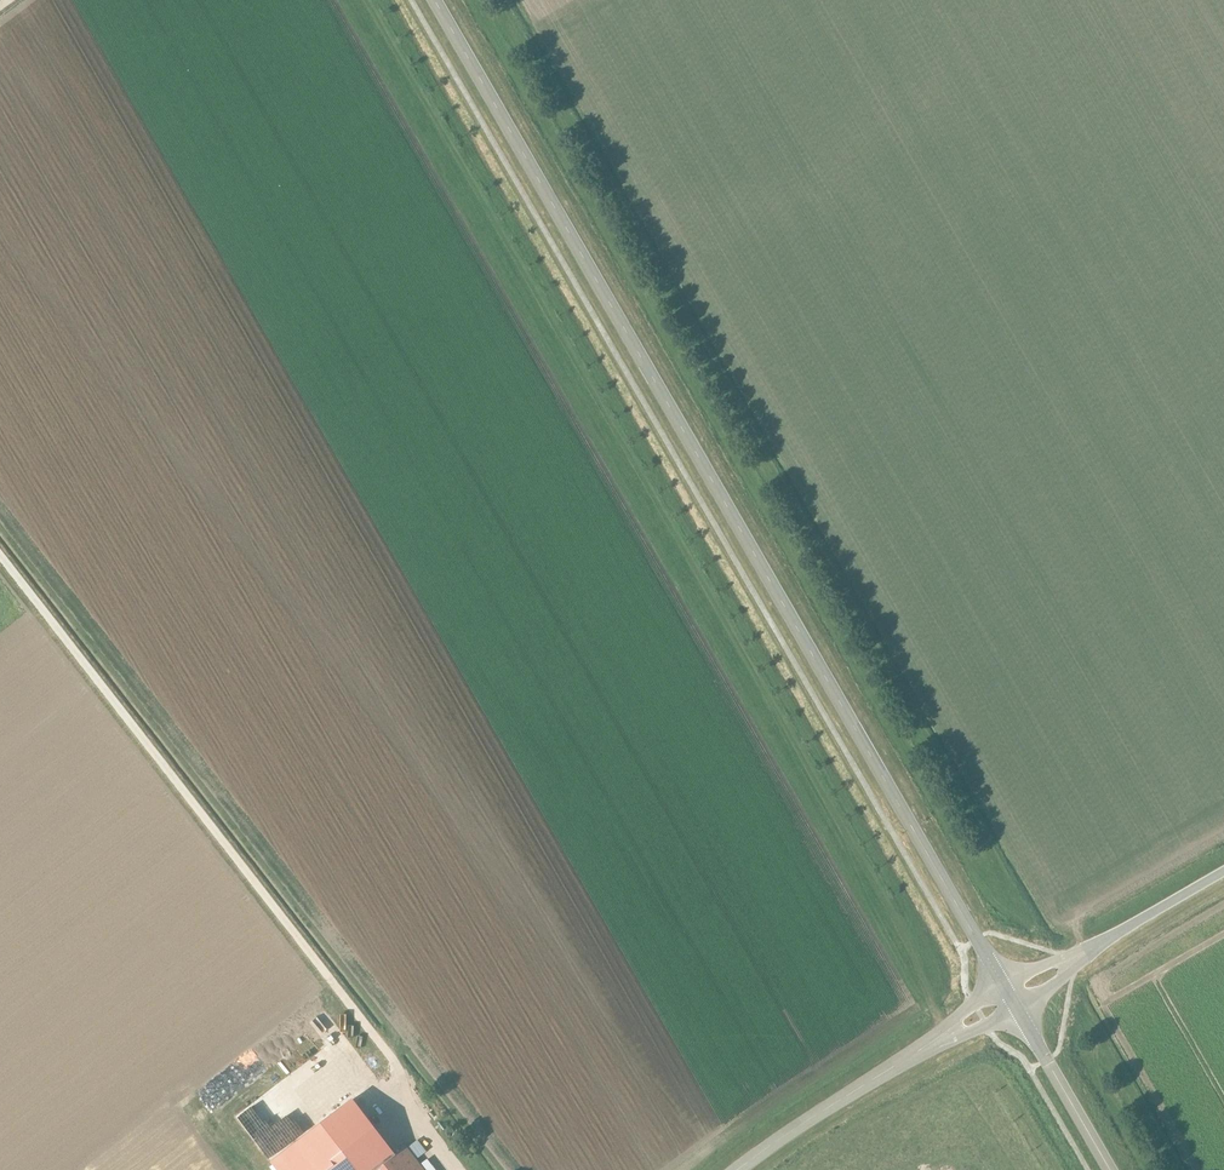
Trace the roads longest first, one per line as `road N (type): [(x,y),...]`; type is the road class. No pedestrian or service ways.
road 1 (tertiary): [(431,0),(1001,987)]
road 2 (unclassified): [(741,1169),(937,1039)]
road 3 (tertiary): [(1016,1014),(1107,1169)]
road 4 (unclassified): [(1072,962),(1223,874)]

